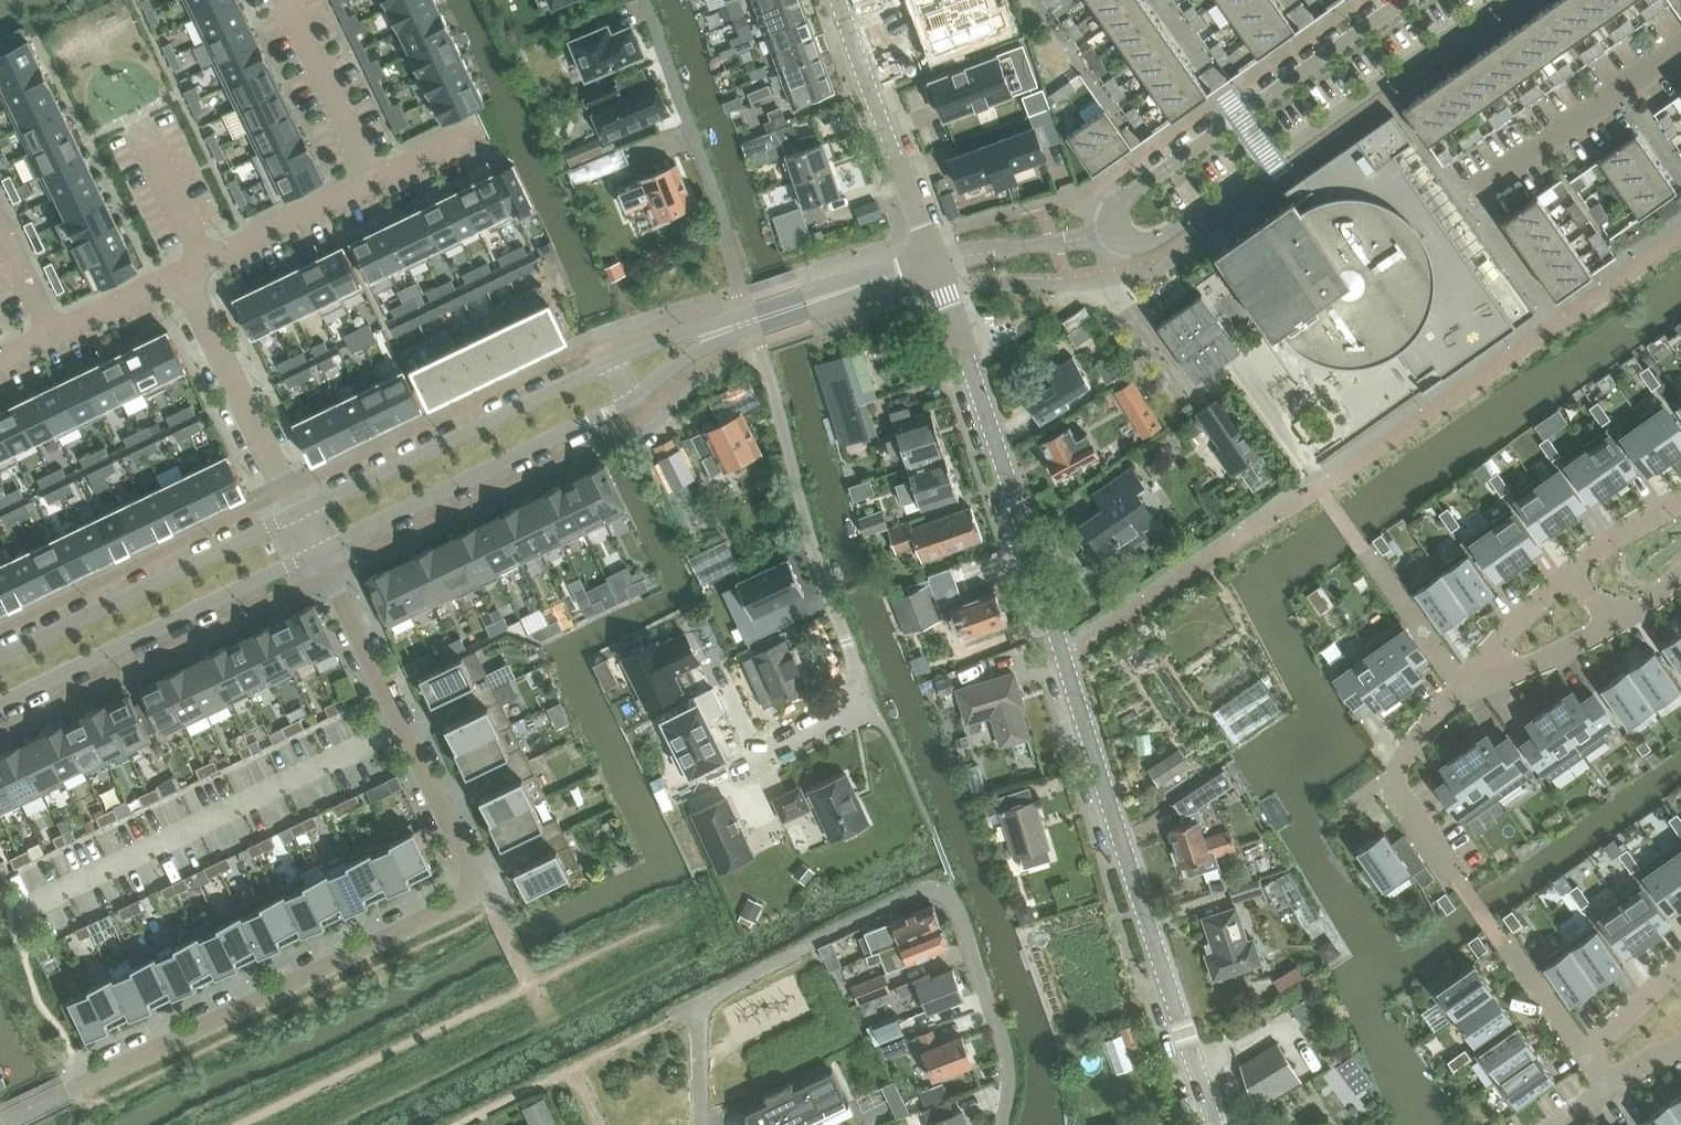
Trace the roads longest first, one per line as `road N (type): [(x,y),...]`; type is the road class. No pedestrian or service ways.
road 1 (tertiary): [(1216,1124),(936,264)]
road 2 (residential): [(0,1124),(459,903),(473,888),(472,869),(318,552)]
road 3 (tertiary): [(1407,0),(1134,192),(1121,202),(1117,228),(1127,240),(1155,241),(1498,0)]
road 4 (residential): [(751,320),(867,707)]
road 5 (tertiary): [(0,704),(318,552)]
road 6 (tertiary): [(318,552),(629,400)]
road 7 (tertiary): [(607,365),(297,514)]
road 8 (tertiary): [(297,514),(0,656)]
road 9 (residential): [(936,264),(842,0)]
road 10 (residential): [(297,514),(183,275)]
road 11 (residential): [(1680,48),(1468,203)]
road 12 (residential): [(1000,1124),(1008,1077),(1002,1032),(951,893)]
road 13 (residential): [(372,185),(183,275)]
road 14 (residential): [(282,0),(372,185)]
road 15 (residential): [(1461,687),(1548,665),(1646,607)]
road 16 (residential): [(1596,545),(1530,600),(1461,687)]
road 17 (tertiary): [(759,317),(936,264)]
road 18 (residential): [(1461,687),(1364,553)]
road 19 (residential): [(183,275),(54,335)]
road 20 (residential): [(1680,969),(1587,1062)]
road 21 (residential): [(54,335),(0,223)]

